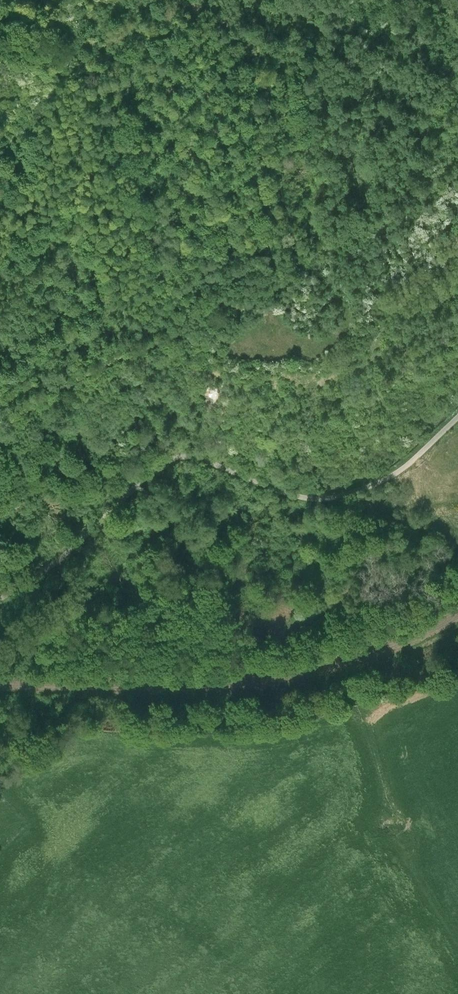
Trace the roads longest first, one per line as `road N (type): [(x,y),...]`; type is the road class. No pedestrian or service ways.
road 1 (track): [(0,600),(53,566),(161,466),(198,461),(288,497),(330,501),(386,482),(457,420)]

